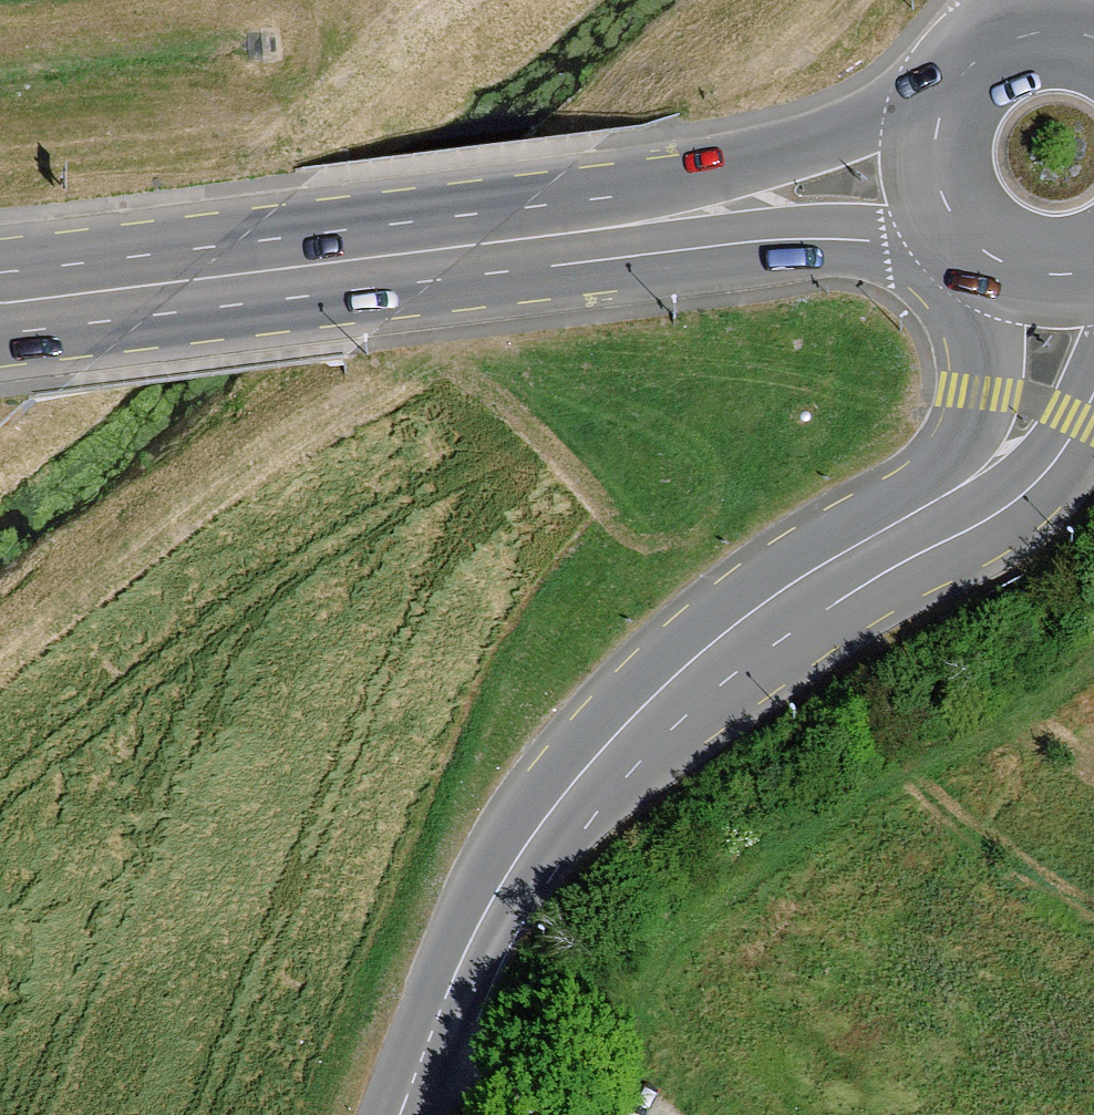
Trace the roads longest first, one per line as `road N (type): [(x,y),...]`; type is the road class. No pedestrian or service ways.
road 1 (unclassified): [(984,252),(979,392),(961,434),(936,466),(778,556),(653,652),(560,753),(496,873),(434,1025)]
road 2 (secondary): [(0,332),(796,235),(964,234)]
road 3 (secondary): [(946,95),(835,122),(718,167),(574,194),(0,268)]
road 4 (unclassified): [(434,1025),(554,854),(699,701),(833,602),(987,519),(1028,487),(1064,447),(1093,382)]
road 5 (secondary): [(1093,34),(1051,28),(1015,35),(981,53),(946,95)]
road 6 (secondary): [(946,95),(936,123),(936,182),(964,234)]

